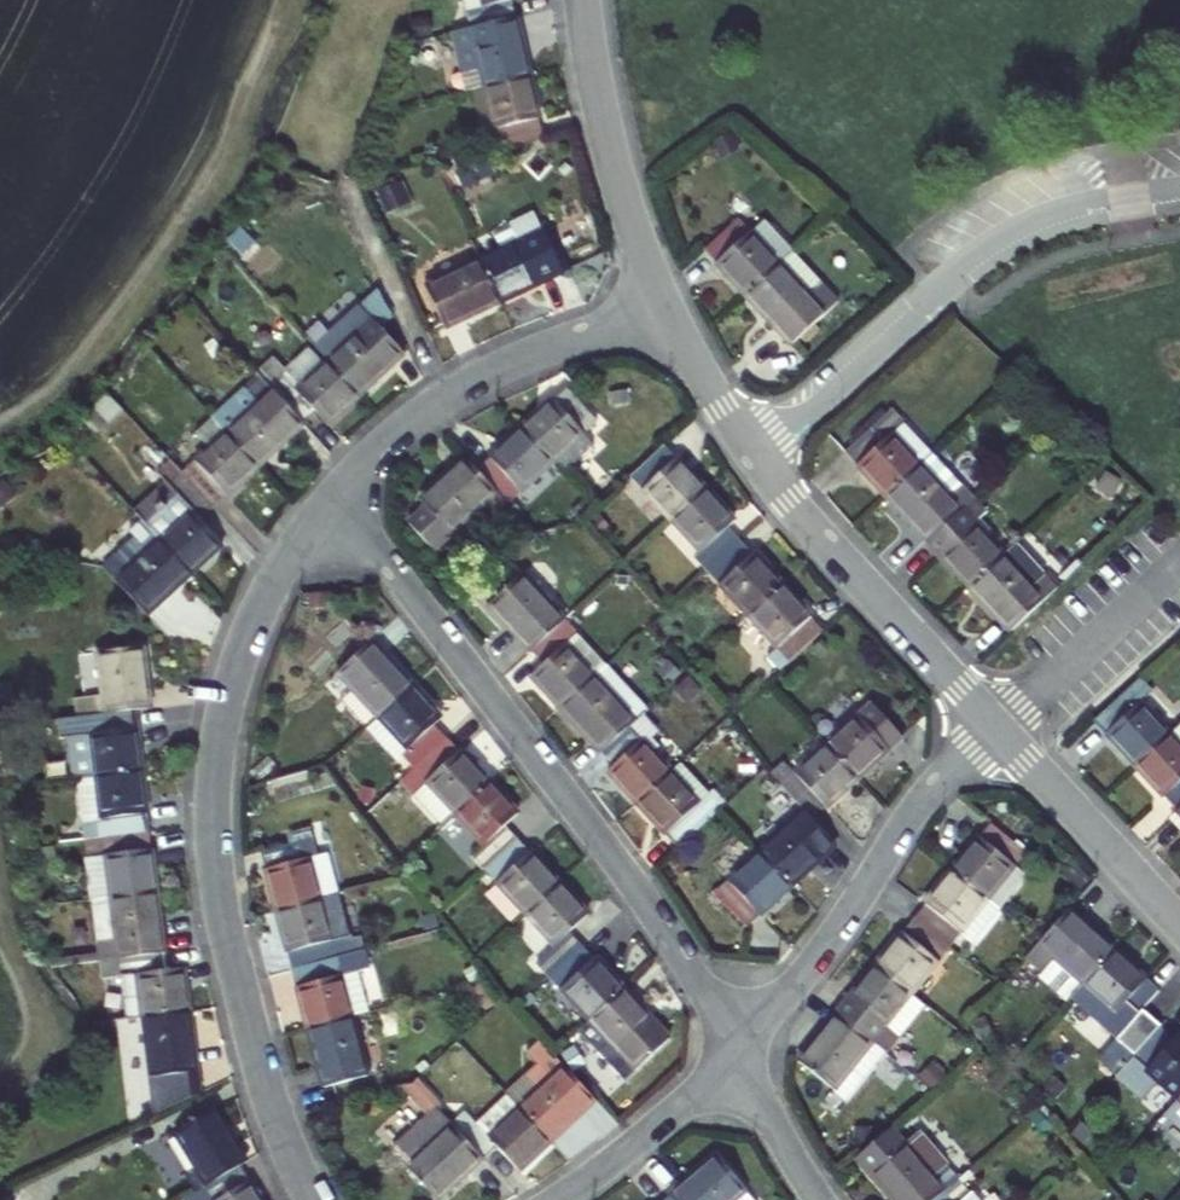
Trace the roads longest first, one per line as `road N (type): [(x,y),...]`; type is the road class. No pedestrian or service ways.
road 1 (residential): [(330,501),(275,574),(246,644),(222,738),(215,806),(222,900),(254,1041),(314,1199)]
road 2 (residential): [(330,501),(612,851),(737,1055)]
road 3 (residential): [(1179,189),(1060,210),(990,243),(753,458)]
road 4 (residential): [(737,1055),(827,951),(913,812),(997,729)]
road 5 (residential): [(668,309),(459,392),(379,451),(330,501)]
road 6 (residential): [(753,458),(997,729)]
road 7 (residential): [(584,0),(609,141),(668,309)]
road 8 (residential): [(997,729),(1179,925)]
road 9 (residential): [(997,729),(1179,565)]
road 10 (residential): [(563,1199),(737,1055)]
road 11 (residential): [(668,309),(753,458)]
road 12 (residential): [(737,1055),(820,1199)]

